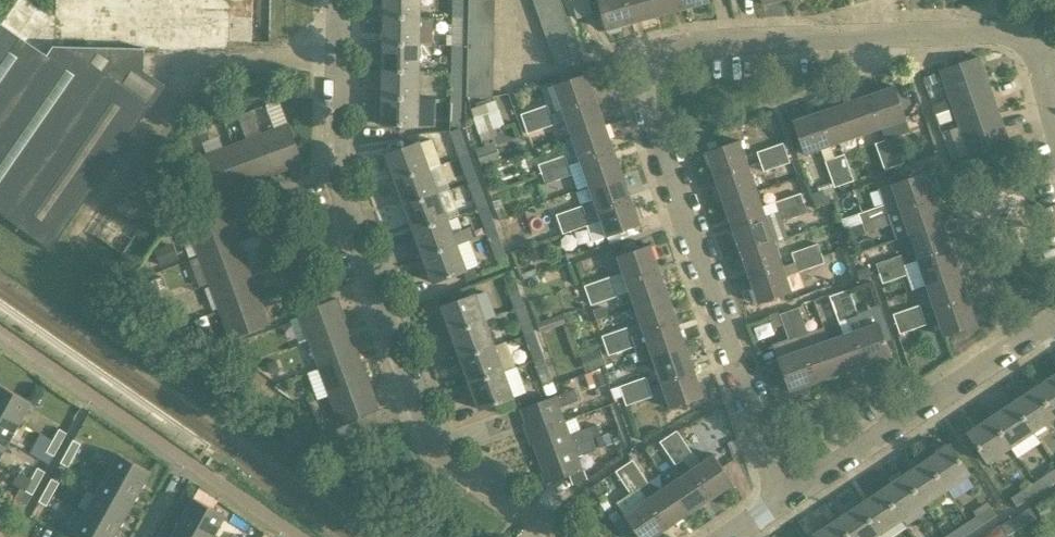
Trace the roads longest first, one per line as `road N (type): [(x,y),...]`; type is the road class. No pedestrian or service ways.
road 1 (residential): [(795,510),(641,61),(702,40),(1041,50)]
road 2 (residential): [(568,536),(435,445),(336,171),(345,0)]
road 3 (residential): [(1054,329),(795,510)]

